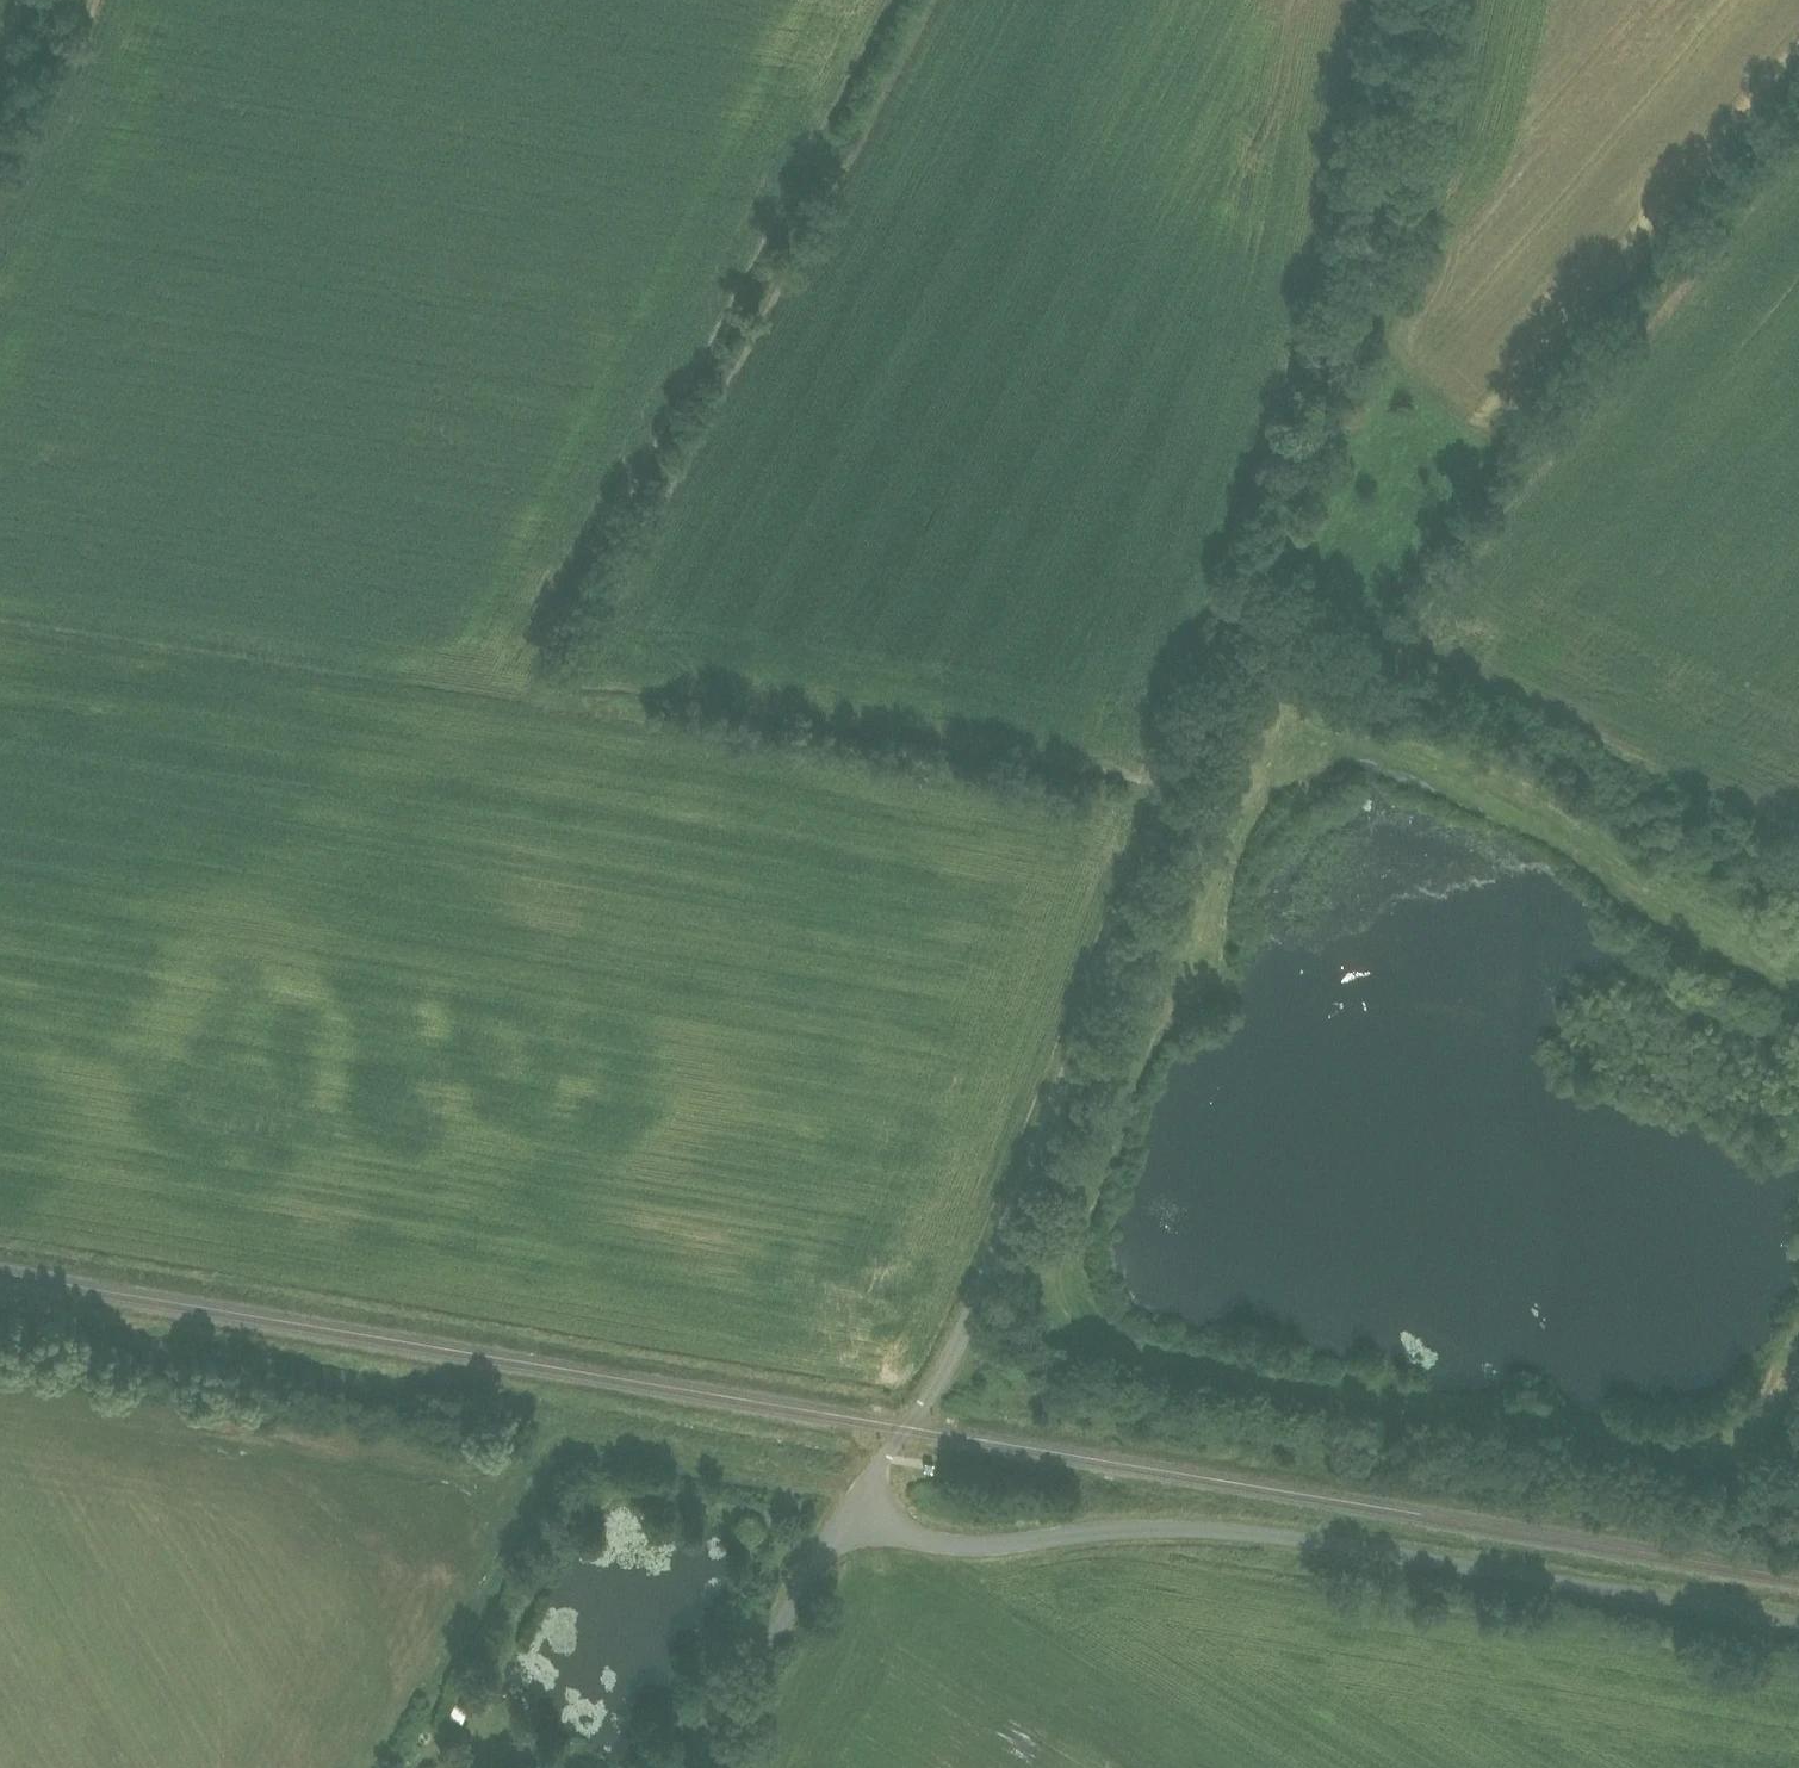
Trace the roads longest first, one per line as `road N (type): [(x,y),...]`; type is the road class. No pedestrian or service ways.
road 1 (residential): [(1401,0),(1300,492),(949,1364),(711,1767)]
road 2 (track): [(1798,1633),(1251,1537),(1011,1549),(859,1507)]

